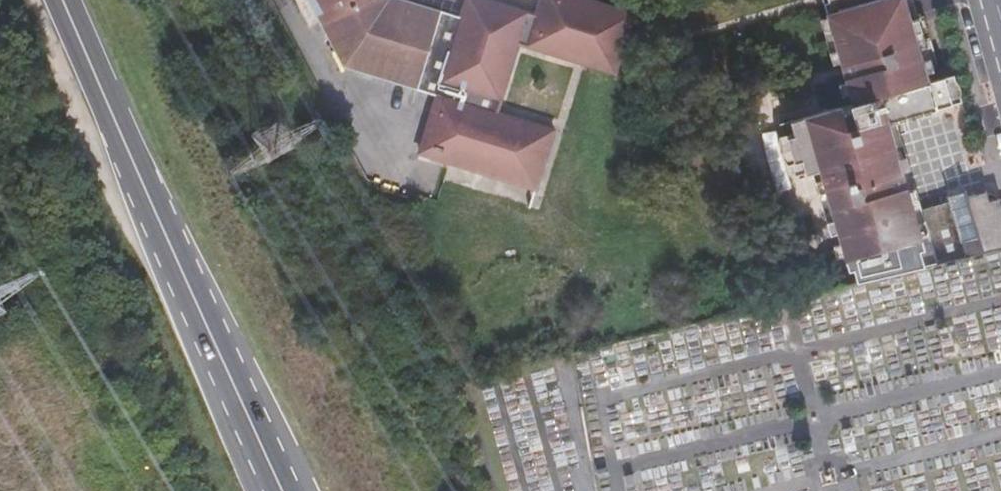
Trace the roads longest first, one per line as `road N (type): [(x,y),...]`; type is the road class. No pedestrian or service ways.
road 1 (primary): [(282,490),(60,0)]

